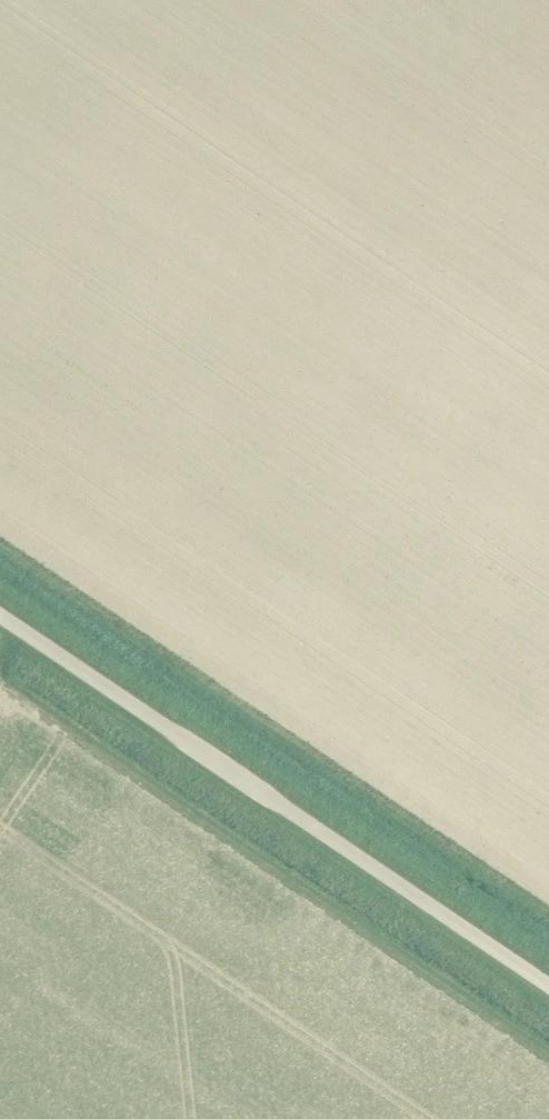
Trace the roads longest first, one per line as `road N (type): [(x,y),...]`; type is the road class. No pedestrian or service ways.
road 1 (unclassified): [(548,986),(0,617)]

